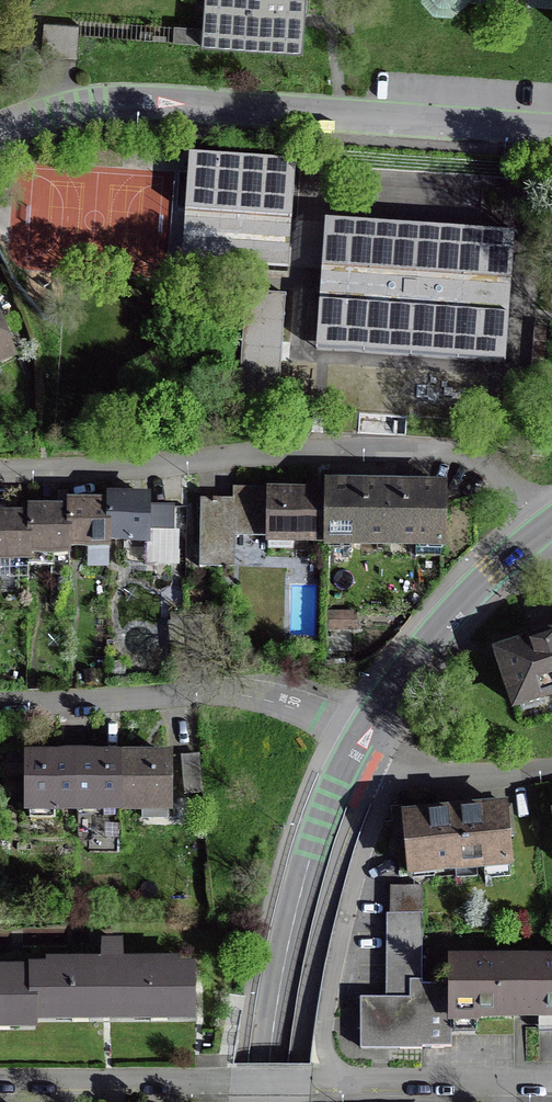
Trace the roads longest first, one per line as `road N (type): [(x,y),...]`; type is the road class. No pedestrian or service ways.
road 1 (residential): [(544,527),(507,477),(460,453),(0,472)]
road 2 (residential): [(551,130),(128,101),(0,133)]
road 3 (residential): [(551,1084),(0,1085)]
road 4 (residential): [(358,744),(309,862),(277,1004),(266,1101)]
road 5 (residential): [(358,744),(246,694),(0,701)]
road 6 (residential): [(544,527),(456,609),(358,744)]
road 7 (residential): [(551,770),(451,777),(358,744)]

